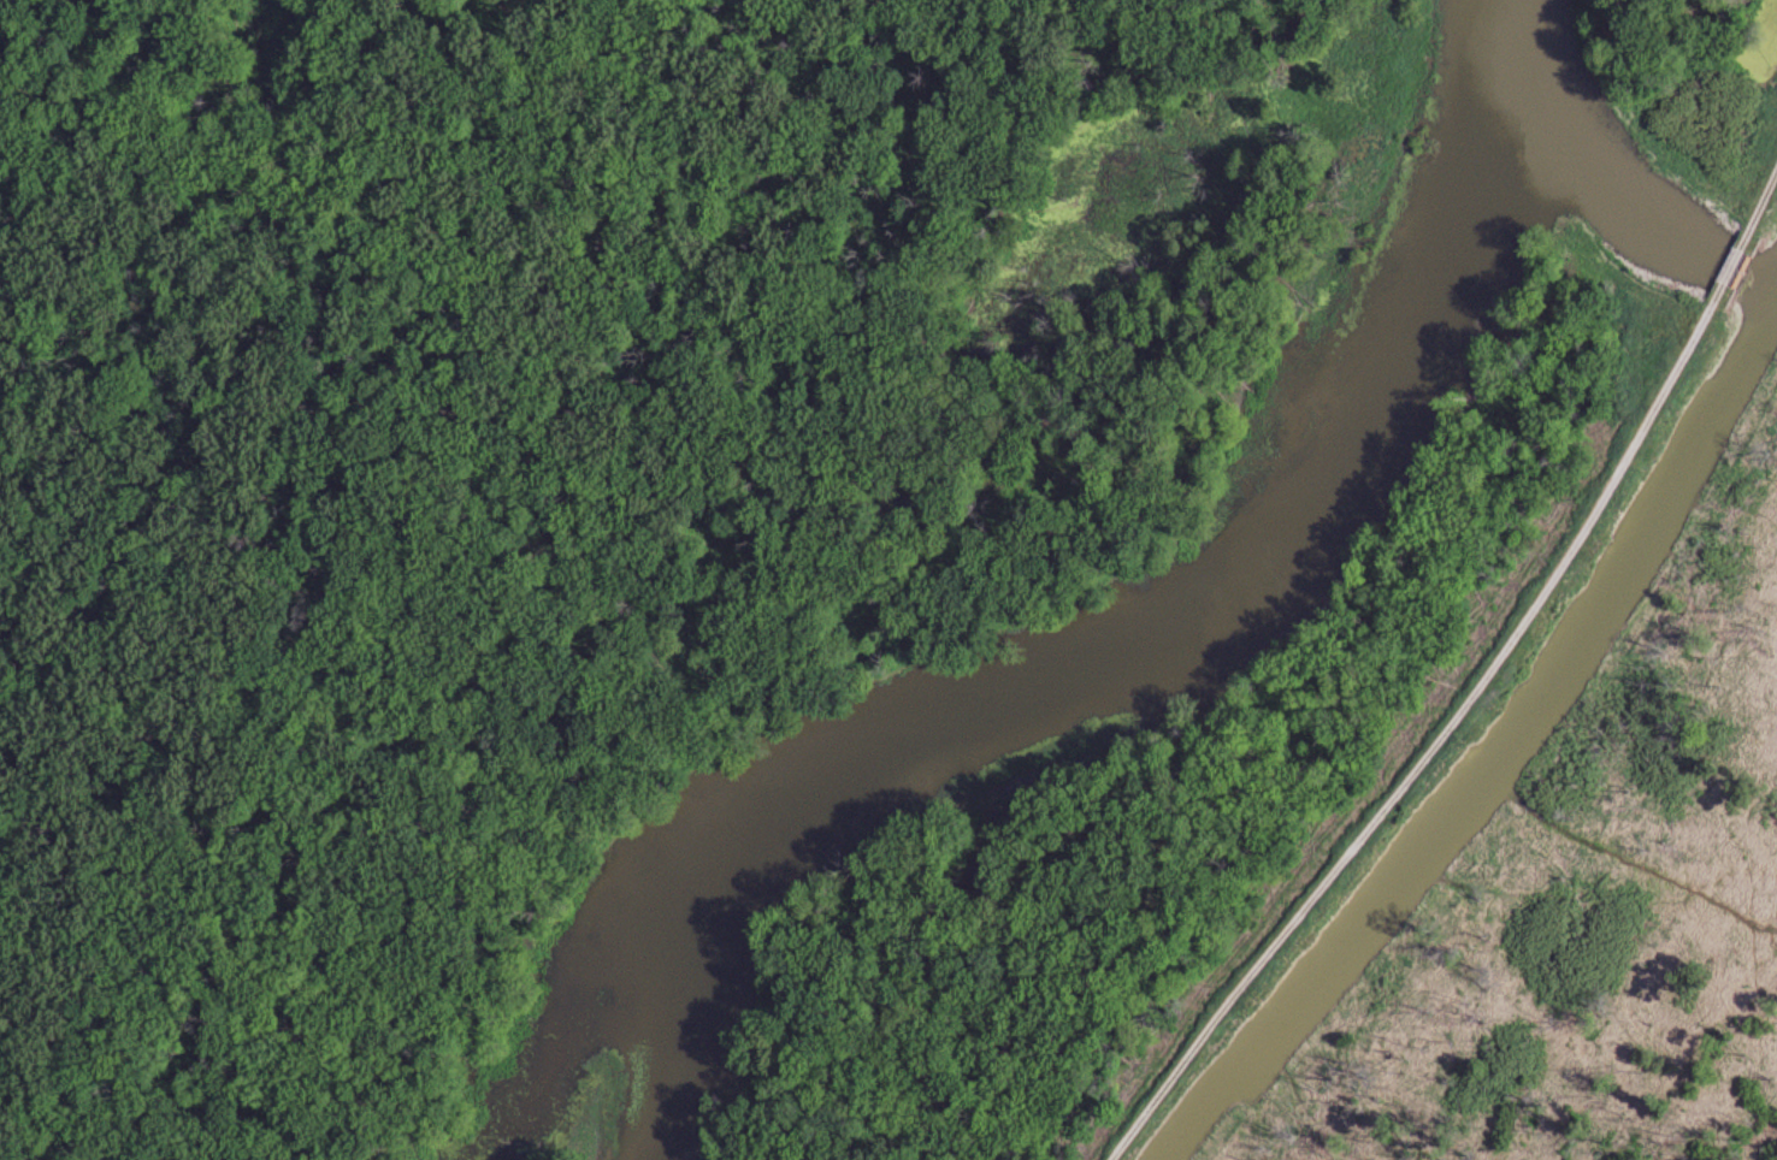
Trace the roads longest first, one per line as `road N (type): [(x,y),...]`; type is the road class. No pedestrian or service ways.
road 1 (track): [(1776,165),(1549,579),(1100,1159)]

